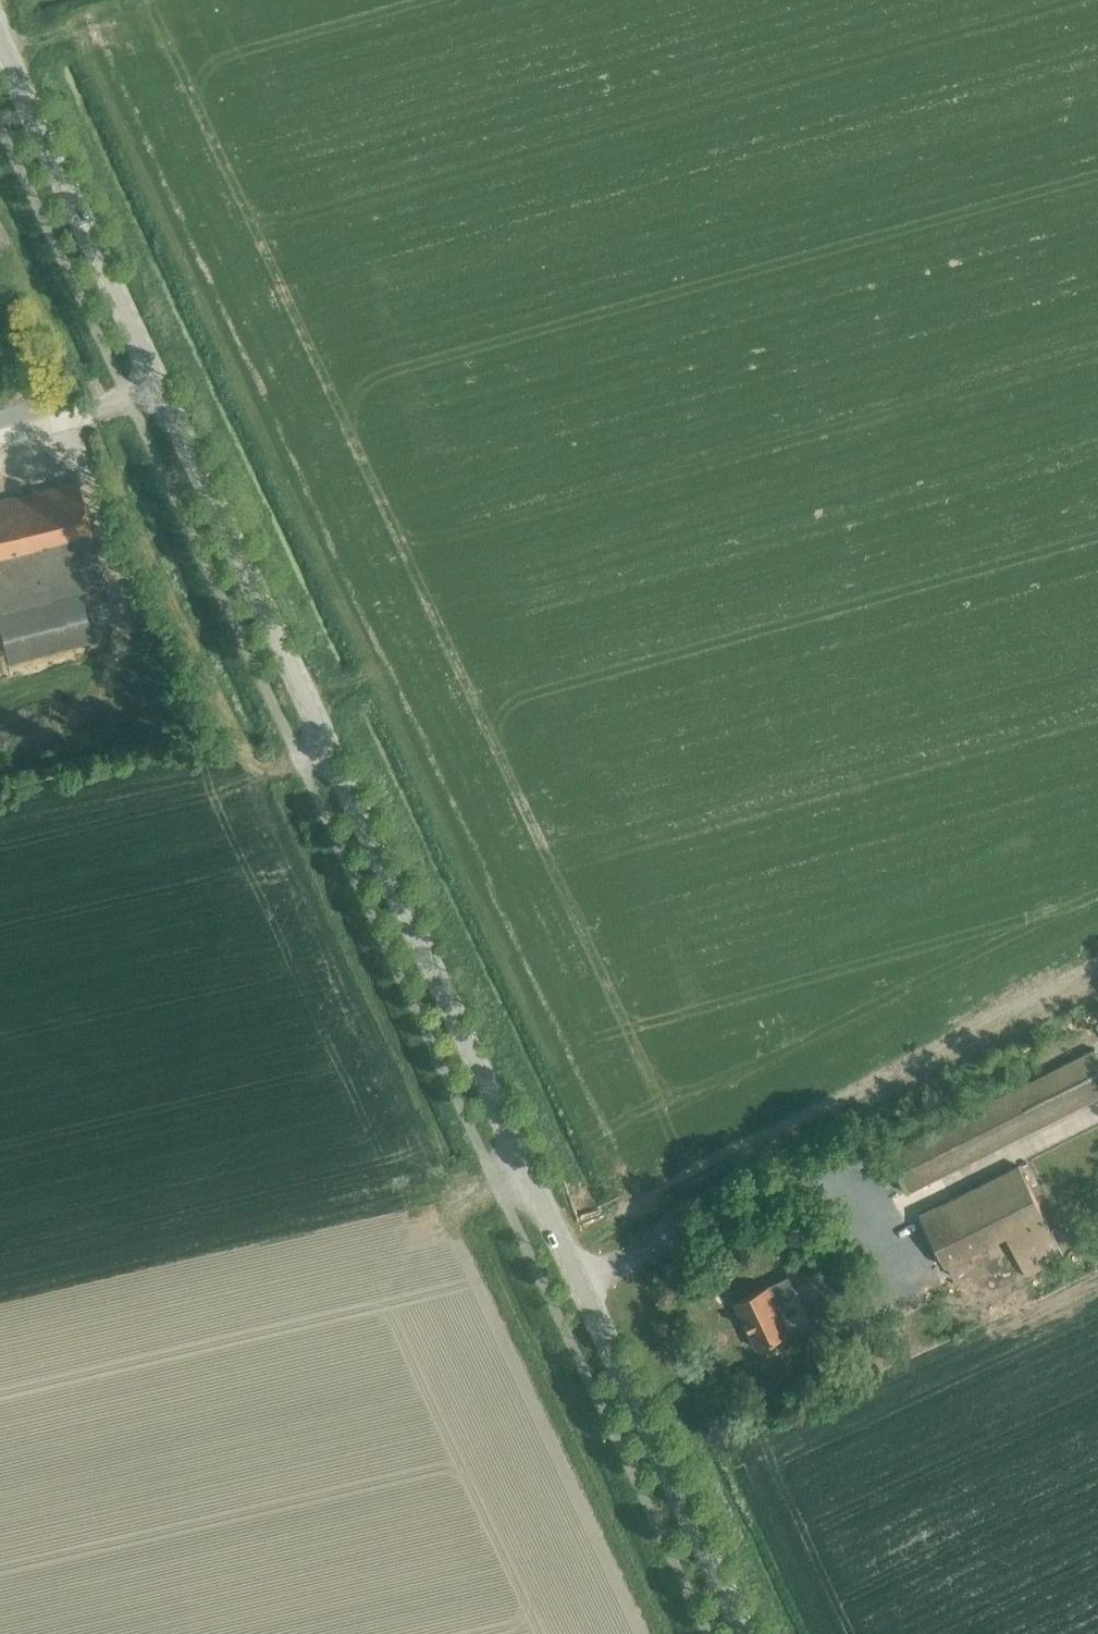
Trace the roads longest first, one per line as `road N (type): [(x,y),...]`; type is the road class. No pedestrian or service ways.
road 1 (tertiary): [(743,1633),(322,748),(0,44)]

